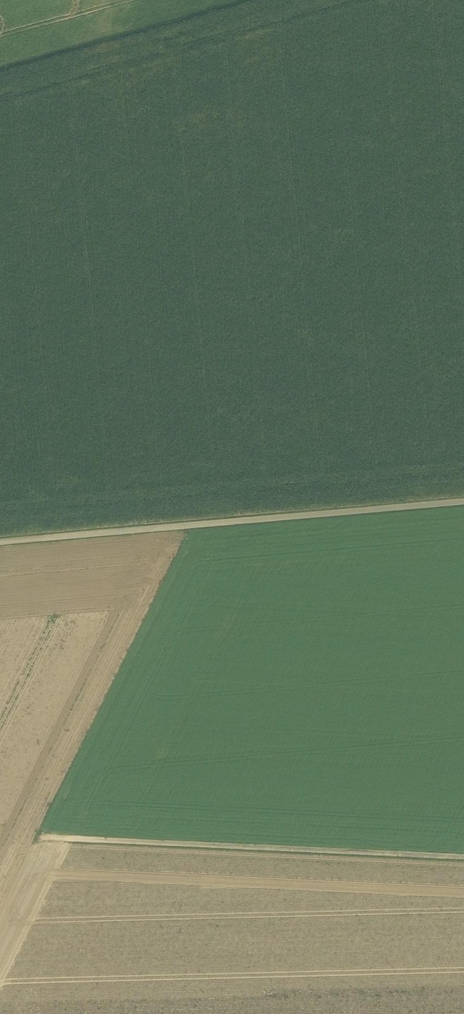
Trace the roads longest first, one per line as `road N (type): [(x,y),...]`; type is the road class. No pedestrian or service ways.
road 1 (track): [(463,498),(0,542)]
road 2 (track): [(463,857),(40,837)]

